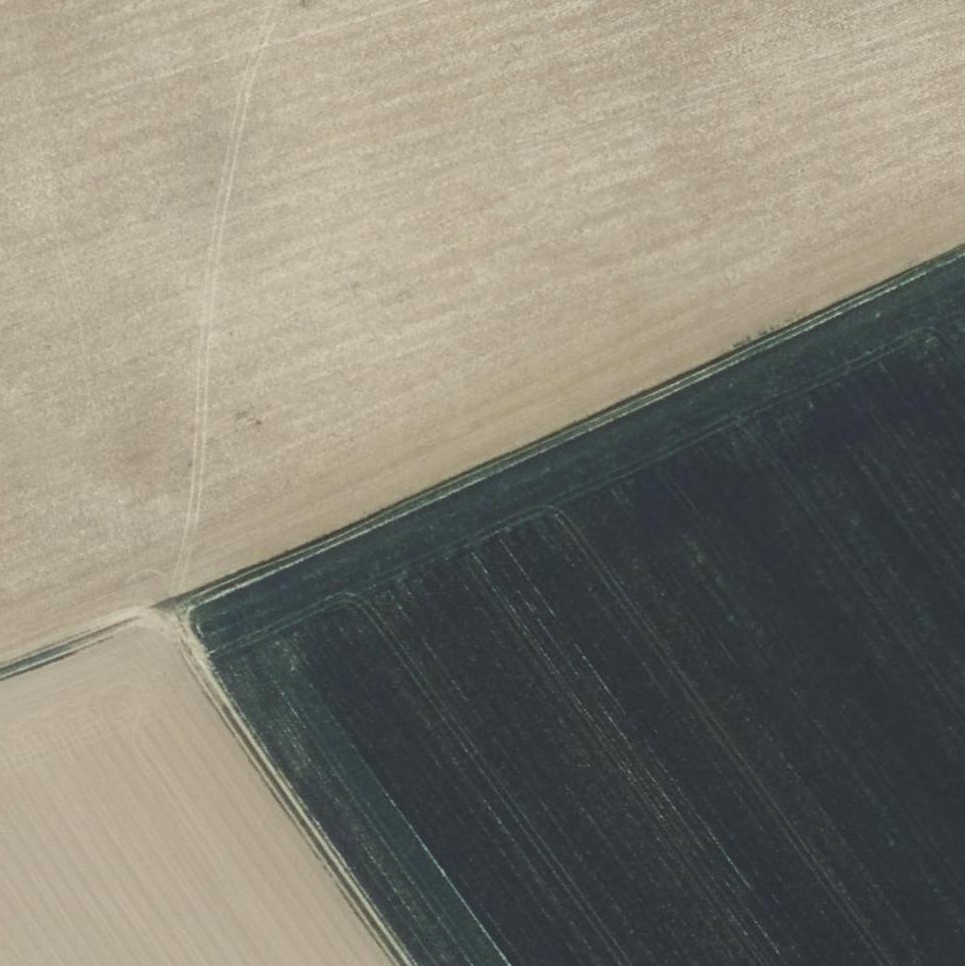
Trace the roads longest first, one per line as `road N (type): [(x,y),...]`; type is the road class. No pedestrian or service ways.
road 1 (track): [(413,965),(167,619),(0,675)]

